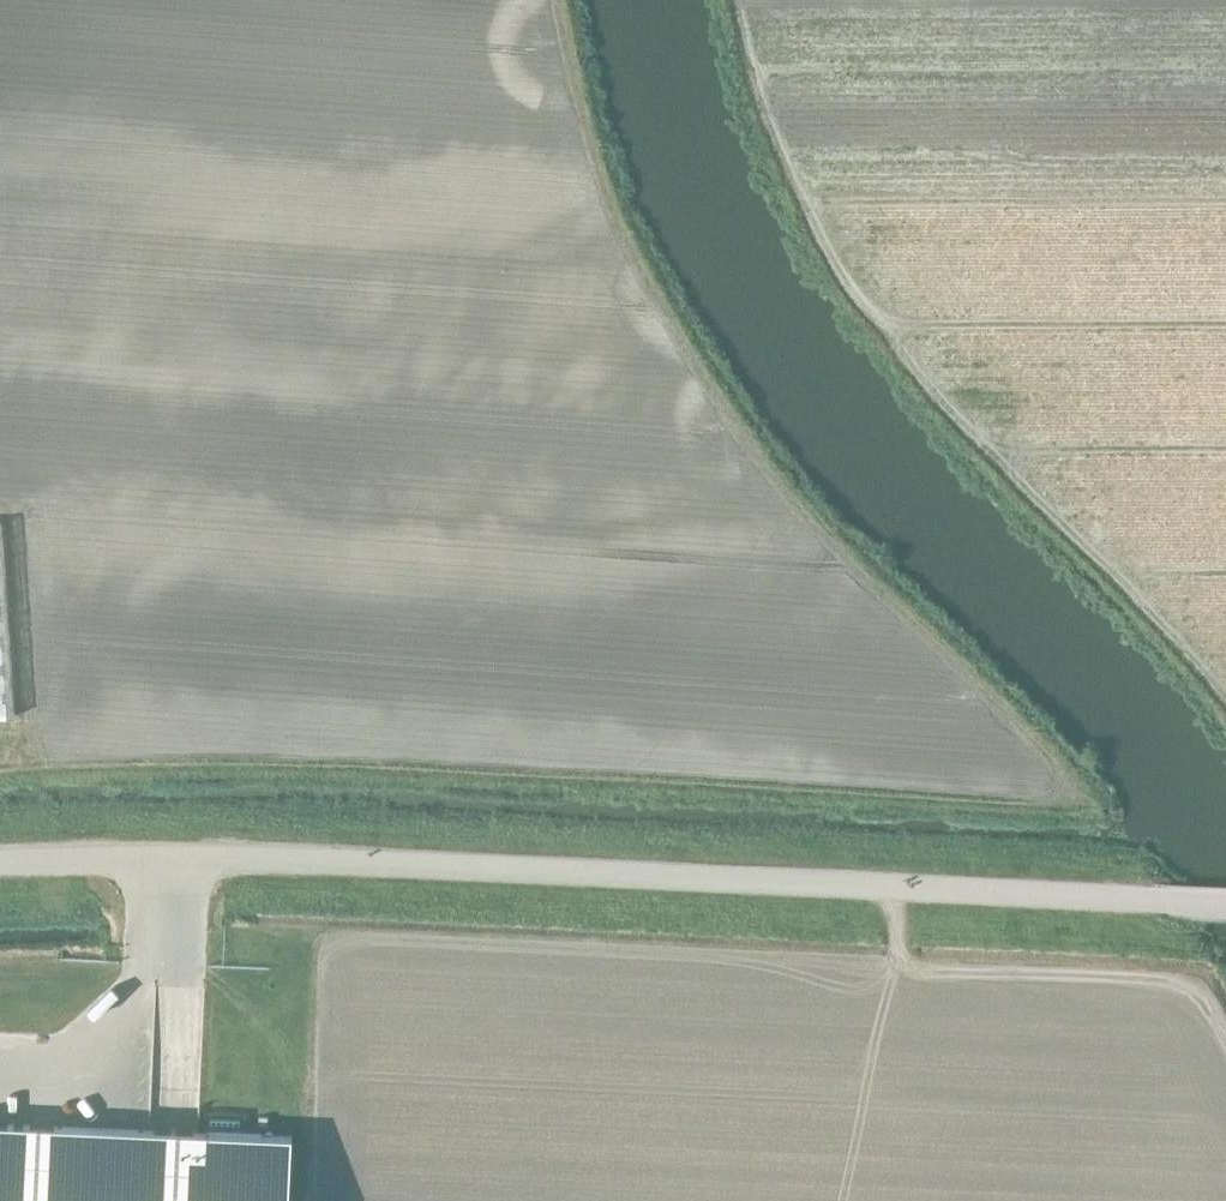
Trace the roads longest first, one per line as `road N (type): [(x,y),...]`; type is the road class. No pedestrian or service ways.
road 1 (residential): [(1225,904),(280,858),(0,862)]

